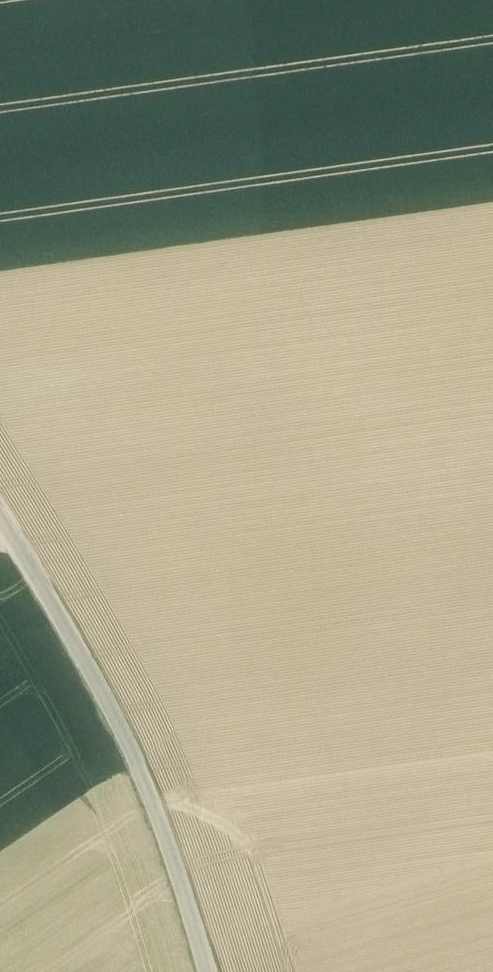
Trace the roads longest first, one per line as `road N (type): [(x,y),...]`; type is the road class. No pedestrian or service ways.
road 1 (tertiary): [(206,971),(140,763),(0,521)]

